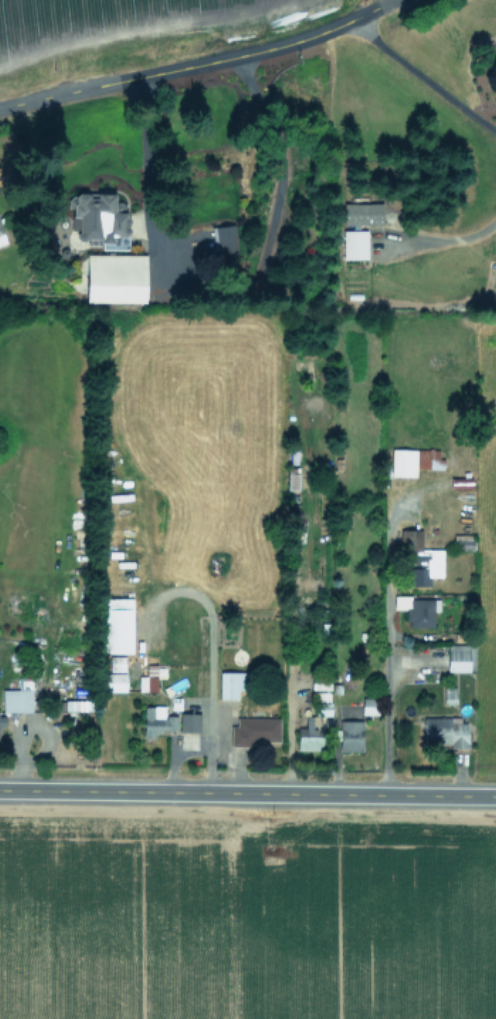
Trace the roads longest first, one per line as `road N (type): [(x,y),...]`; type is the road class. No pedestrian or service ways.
road 1 (secondary): [(0,790),(495,796)]
road 2 (residential): [(0,107),(282,45),(391,0)]

